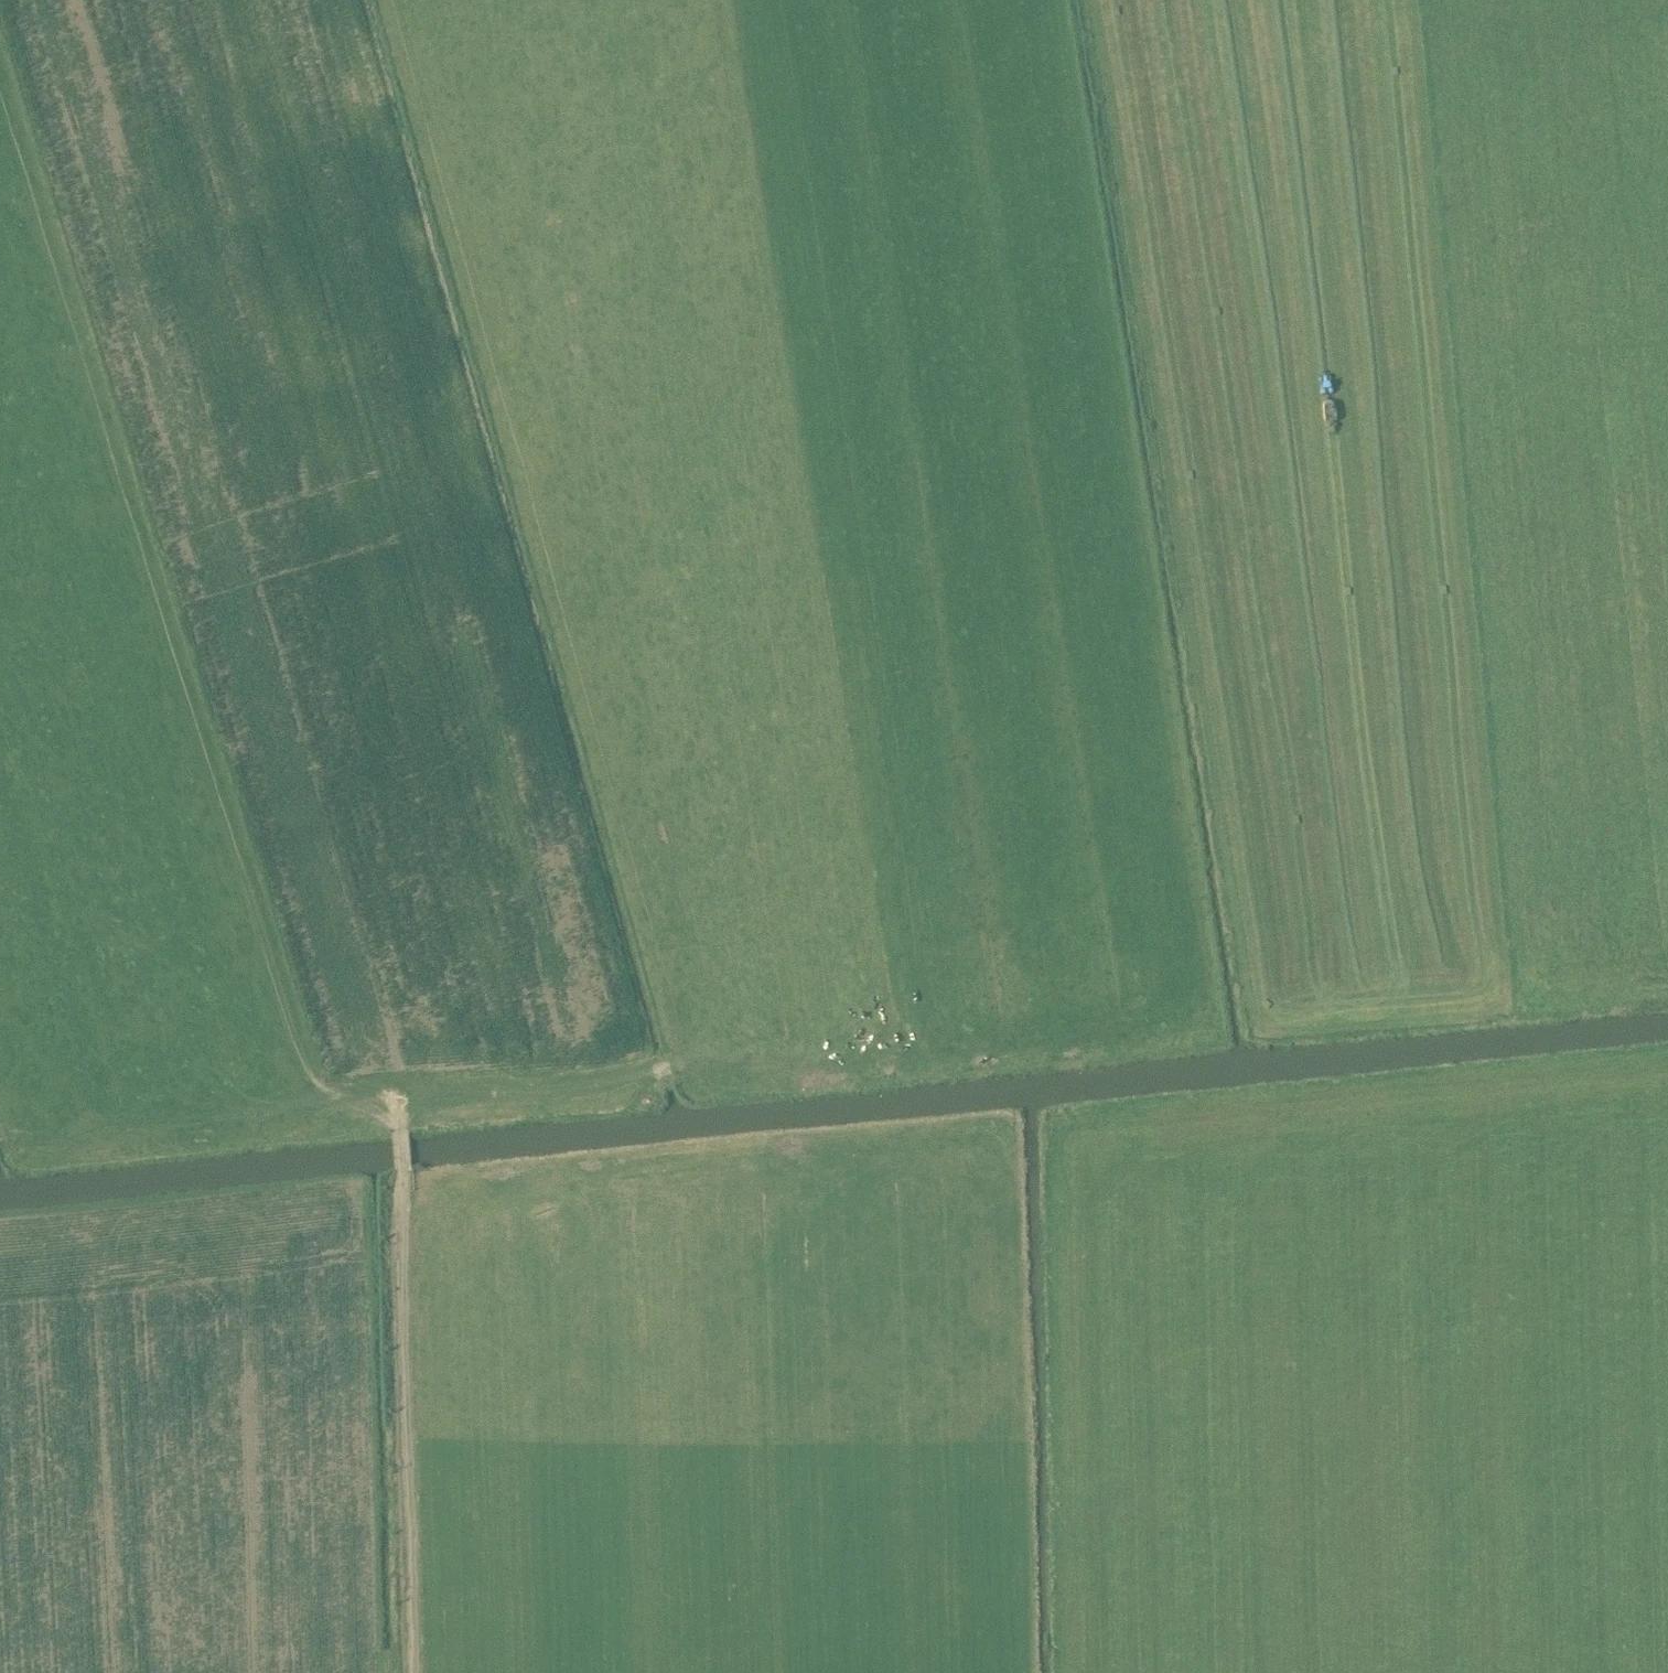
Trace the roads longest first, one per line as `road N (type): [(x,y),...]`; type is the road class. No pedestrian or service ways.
road 1 (track): [(416,1672),(402,1129)]

